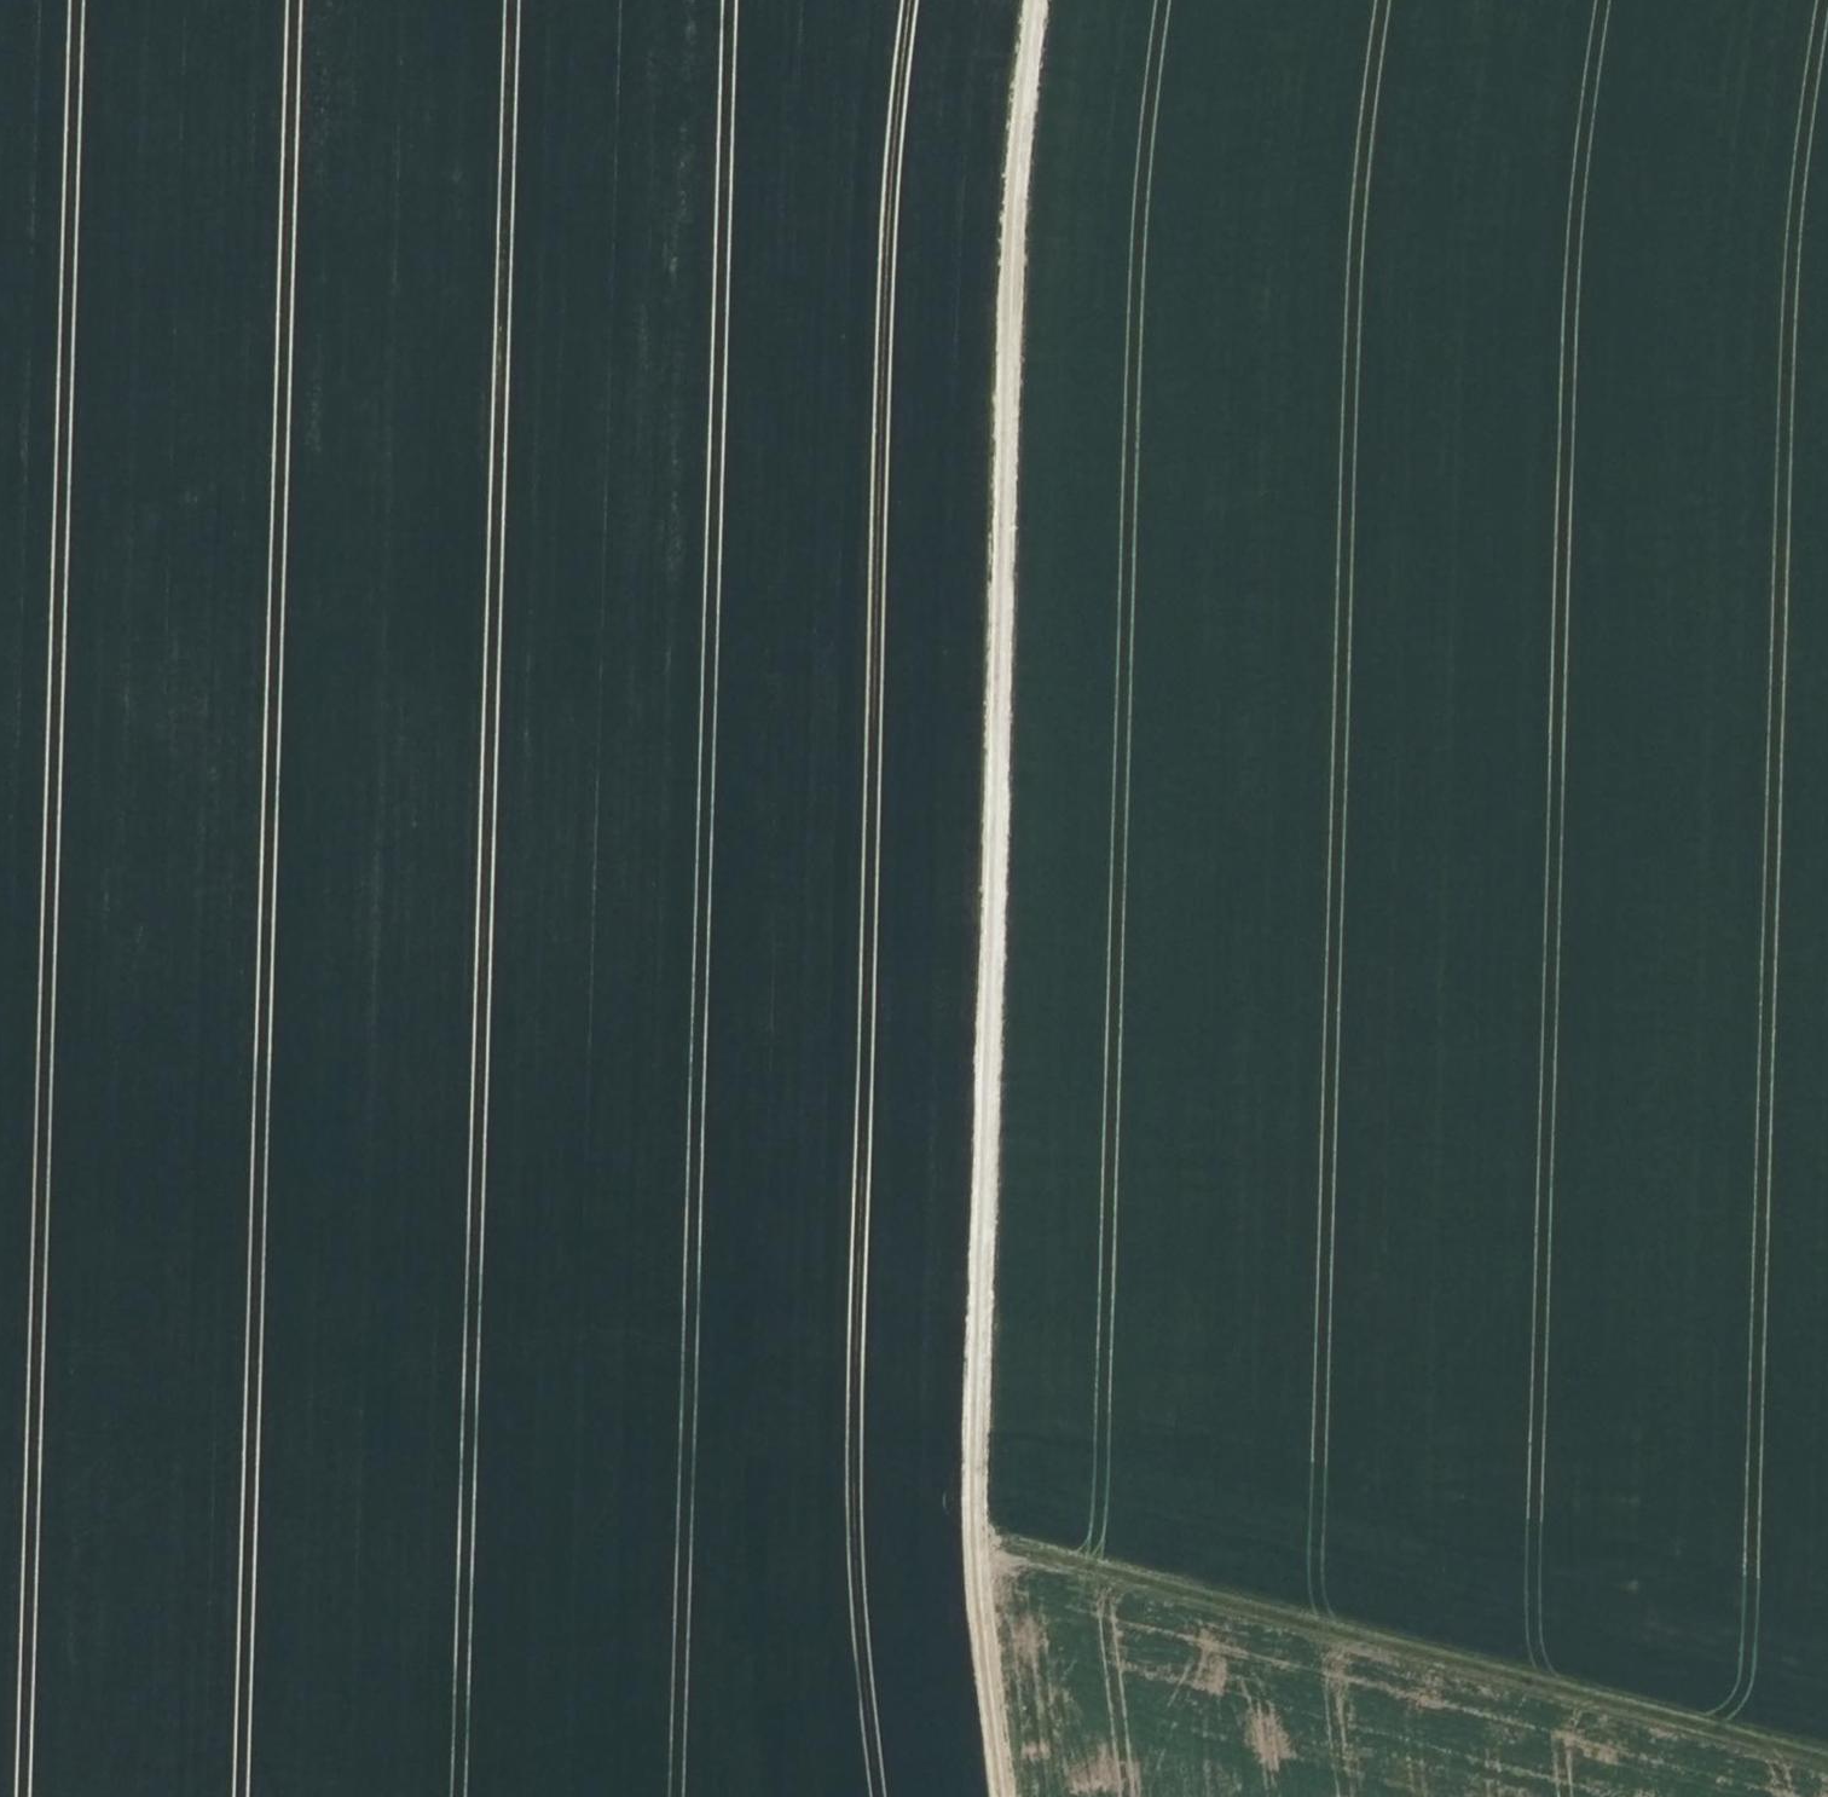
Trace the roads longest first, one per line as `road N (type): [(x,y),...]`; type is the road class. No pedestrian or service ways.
road 1 (track): [(1001,1796),(972,1524),(1016,122),(1036,0)]
road 2 (track): [(1827,1757),(972,1524)]

